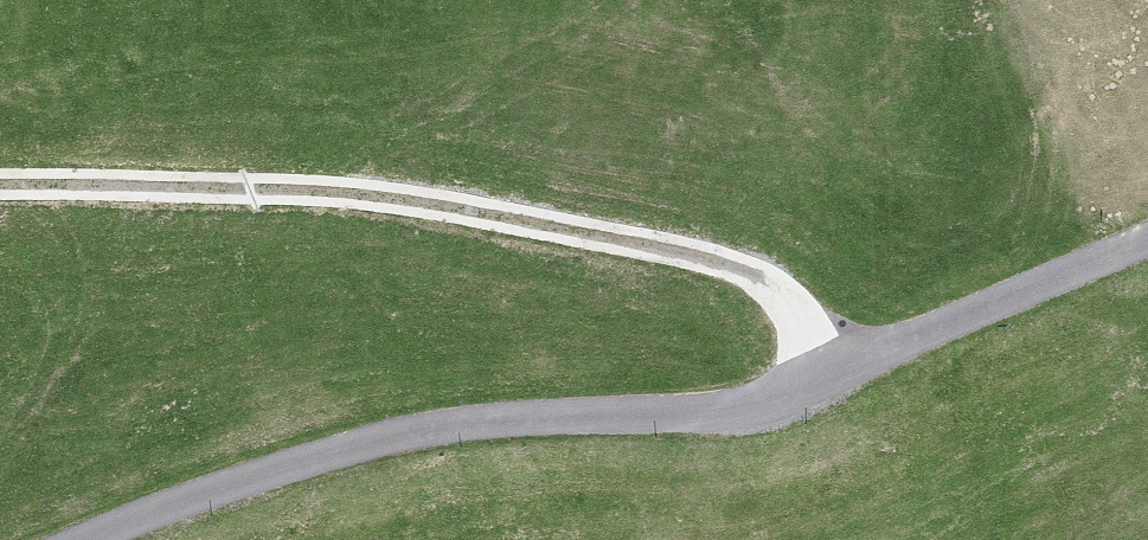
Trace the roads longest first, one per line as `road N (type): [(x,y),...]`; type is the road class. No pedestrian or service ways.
road 1 (track): [(844,386),(709,273),(396,210),(0,210)]
road 2 (track): [(84,539),(111,525),(844,386)]
road 3 (track): [(844,386),(1147,264)]

